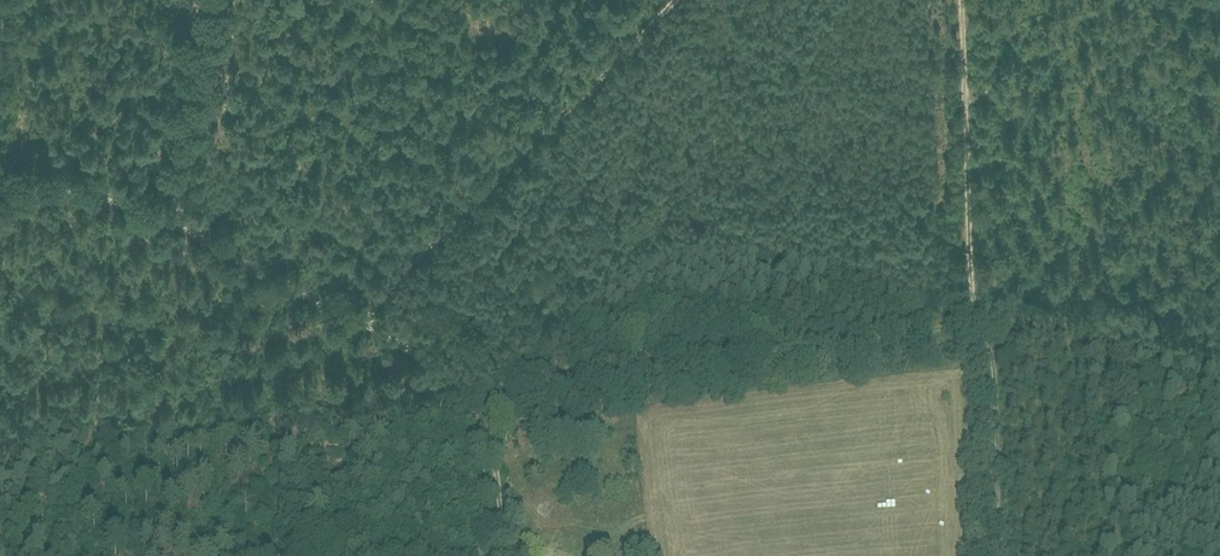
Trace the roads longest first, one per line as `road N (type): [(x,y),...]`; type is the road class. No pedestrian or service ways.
road 1 (track): [(968,0),(990,555)]
road 2 (track): [(486,385),(978,316)]
road 3 (track): [(666,0),(358,318)]
road 4 (track): [(486,385),(192,226),(173,208)]
road 5 (track): [(173,208),(201,0)]
road 6 (track): [(0,174),(173,208)]

